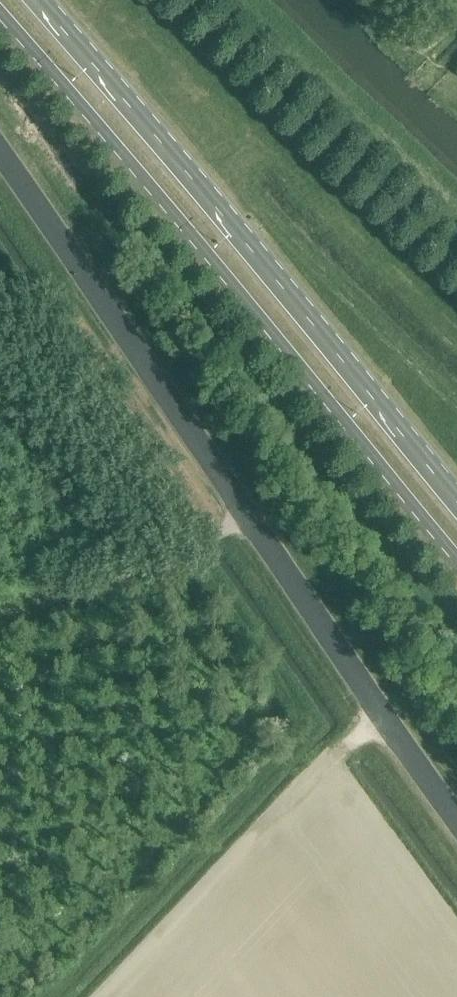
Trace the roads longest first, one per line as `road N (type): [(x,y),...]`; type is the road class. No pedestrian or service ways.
road 1 (unclassified): [(456,822),(0,153)]
road 2 (primary): [(0,14),(456,556)]
road 3 (primary): [(456,501),(37,0)]
road 4 (track): [(247,517),(191,556),(0,617)]

